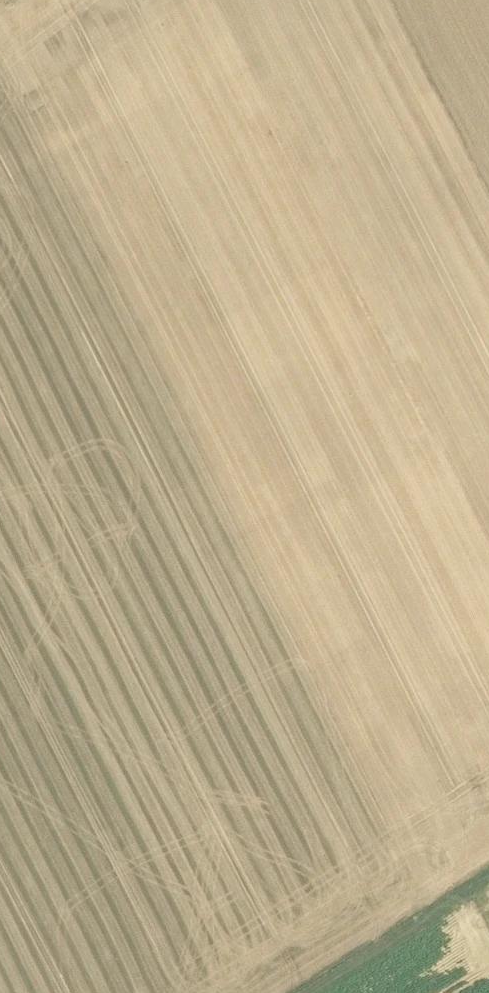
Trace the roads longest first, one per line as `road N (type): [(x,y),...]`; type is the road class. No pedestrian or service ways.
road 1 (track): [(310,992),(488,877)]

